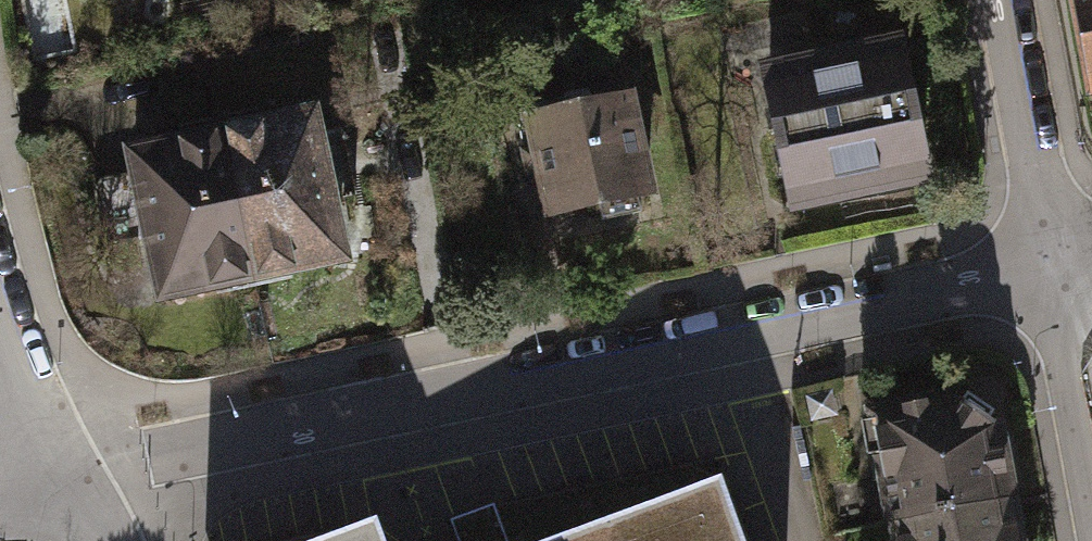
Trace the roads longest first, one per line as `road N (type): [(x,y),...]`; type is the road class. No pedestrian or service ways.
road 1 (residential): [(1052,265),(55,486)]
road 2 (residential): [(1002,0),(1052,265)]
road 3 (residential): [(1091,484),(1052,265)]
road 4 (residential): [(55,486),(0,361)]

